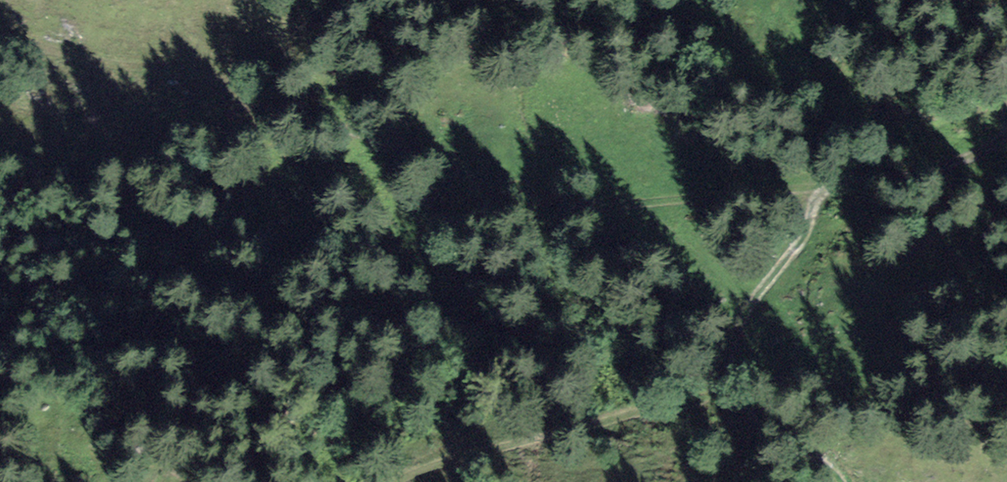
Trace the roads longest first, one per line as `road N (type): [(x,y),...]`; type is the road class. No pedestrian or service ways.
road 1 (track): [(826,191),(587,202),(533,197),(437,168),(191,69),(0,35)]
road 2 (track): [(826,191),(800,246),(746,319),(716,392),(680,410),(399,481)]
road 3 (track): [(1006,133),(944,175),(826,191)]
road 4 (track): [(716,392),(842,481)]

